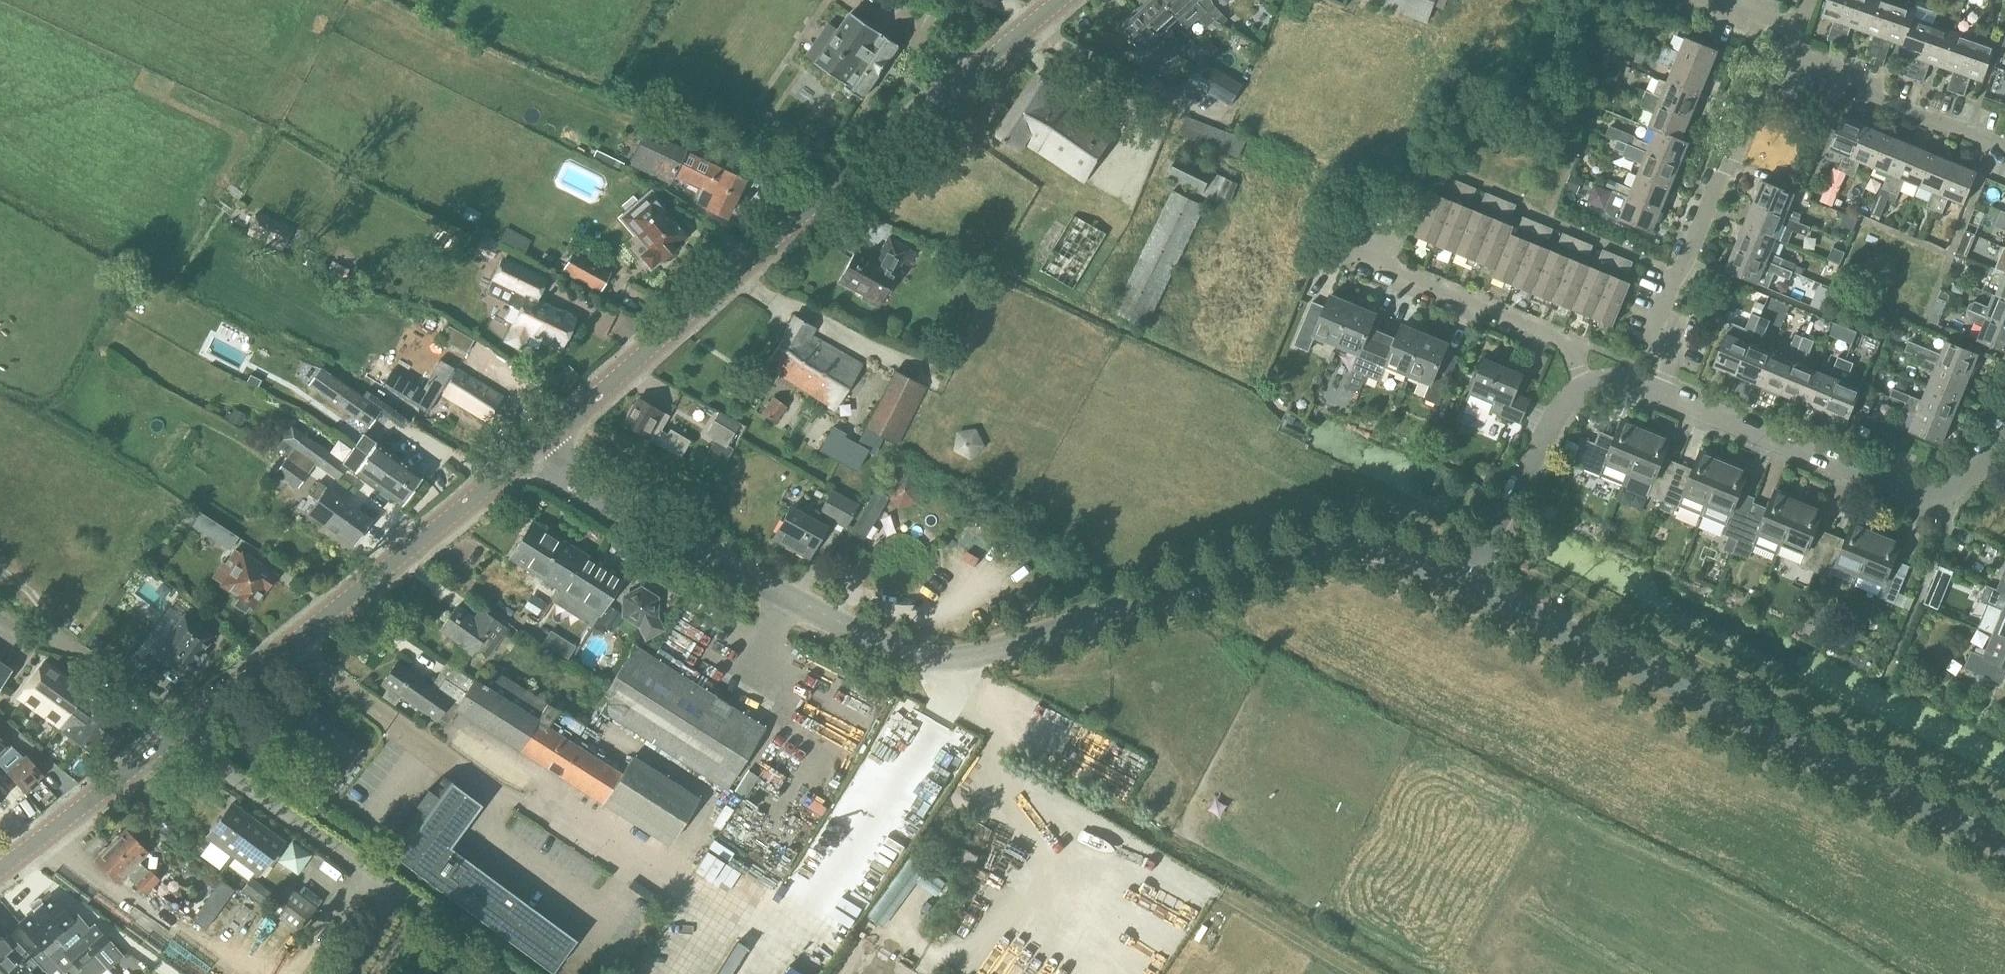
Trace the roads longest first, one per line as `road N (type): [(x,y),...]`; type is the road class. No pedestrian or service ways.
road 1 (tertiary): [(1469,586),(1376,548),(1327,548),(1135,620),(941,667),(905,660),(523,458)]
road 2 (tertiary): [(523,458),(784,228),(1062,0)]
road 3 (tertiary): [(0,867),(523,458)]
road 4 (tertiary): [(2004,841),(1469,586)]
road 5 (residential): [(1664,396),(1885,476),(1945,486),(2004,411)]
road 6 (residential): [(1664,396),(1679,273),(1780,44)]
road 7 (residential): [(1583,383),(1571,343),(1370,257)]
road 8 (residential): [(2004,132),(1780,44)]
road 9 (residential): [(1469,586),(1583,383)]

